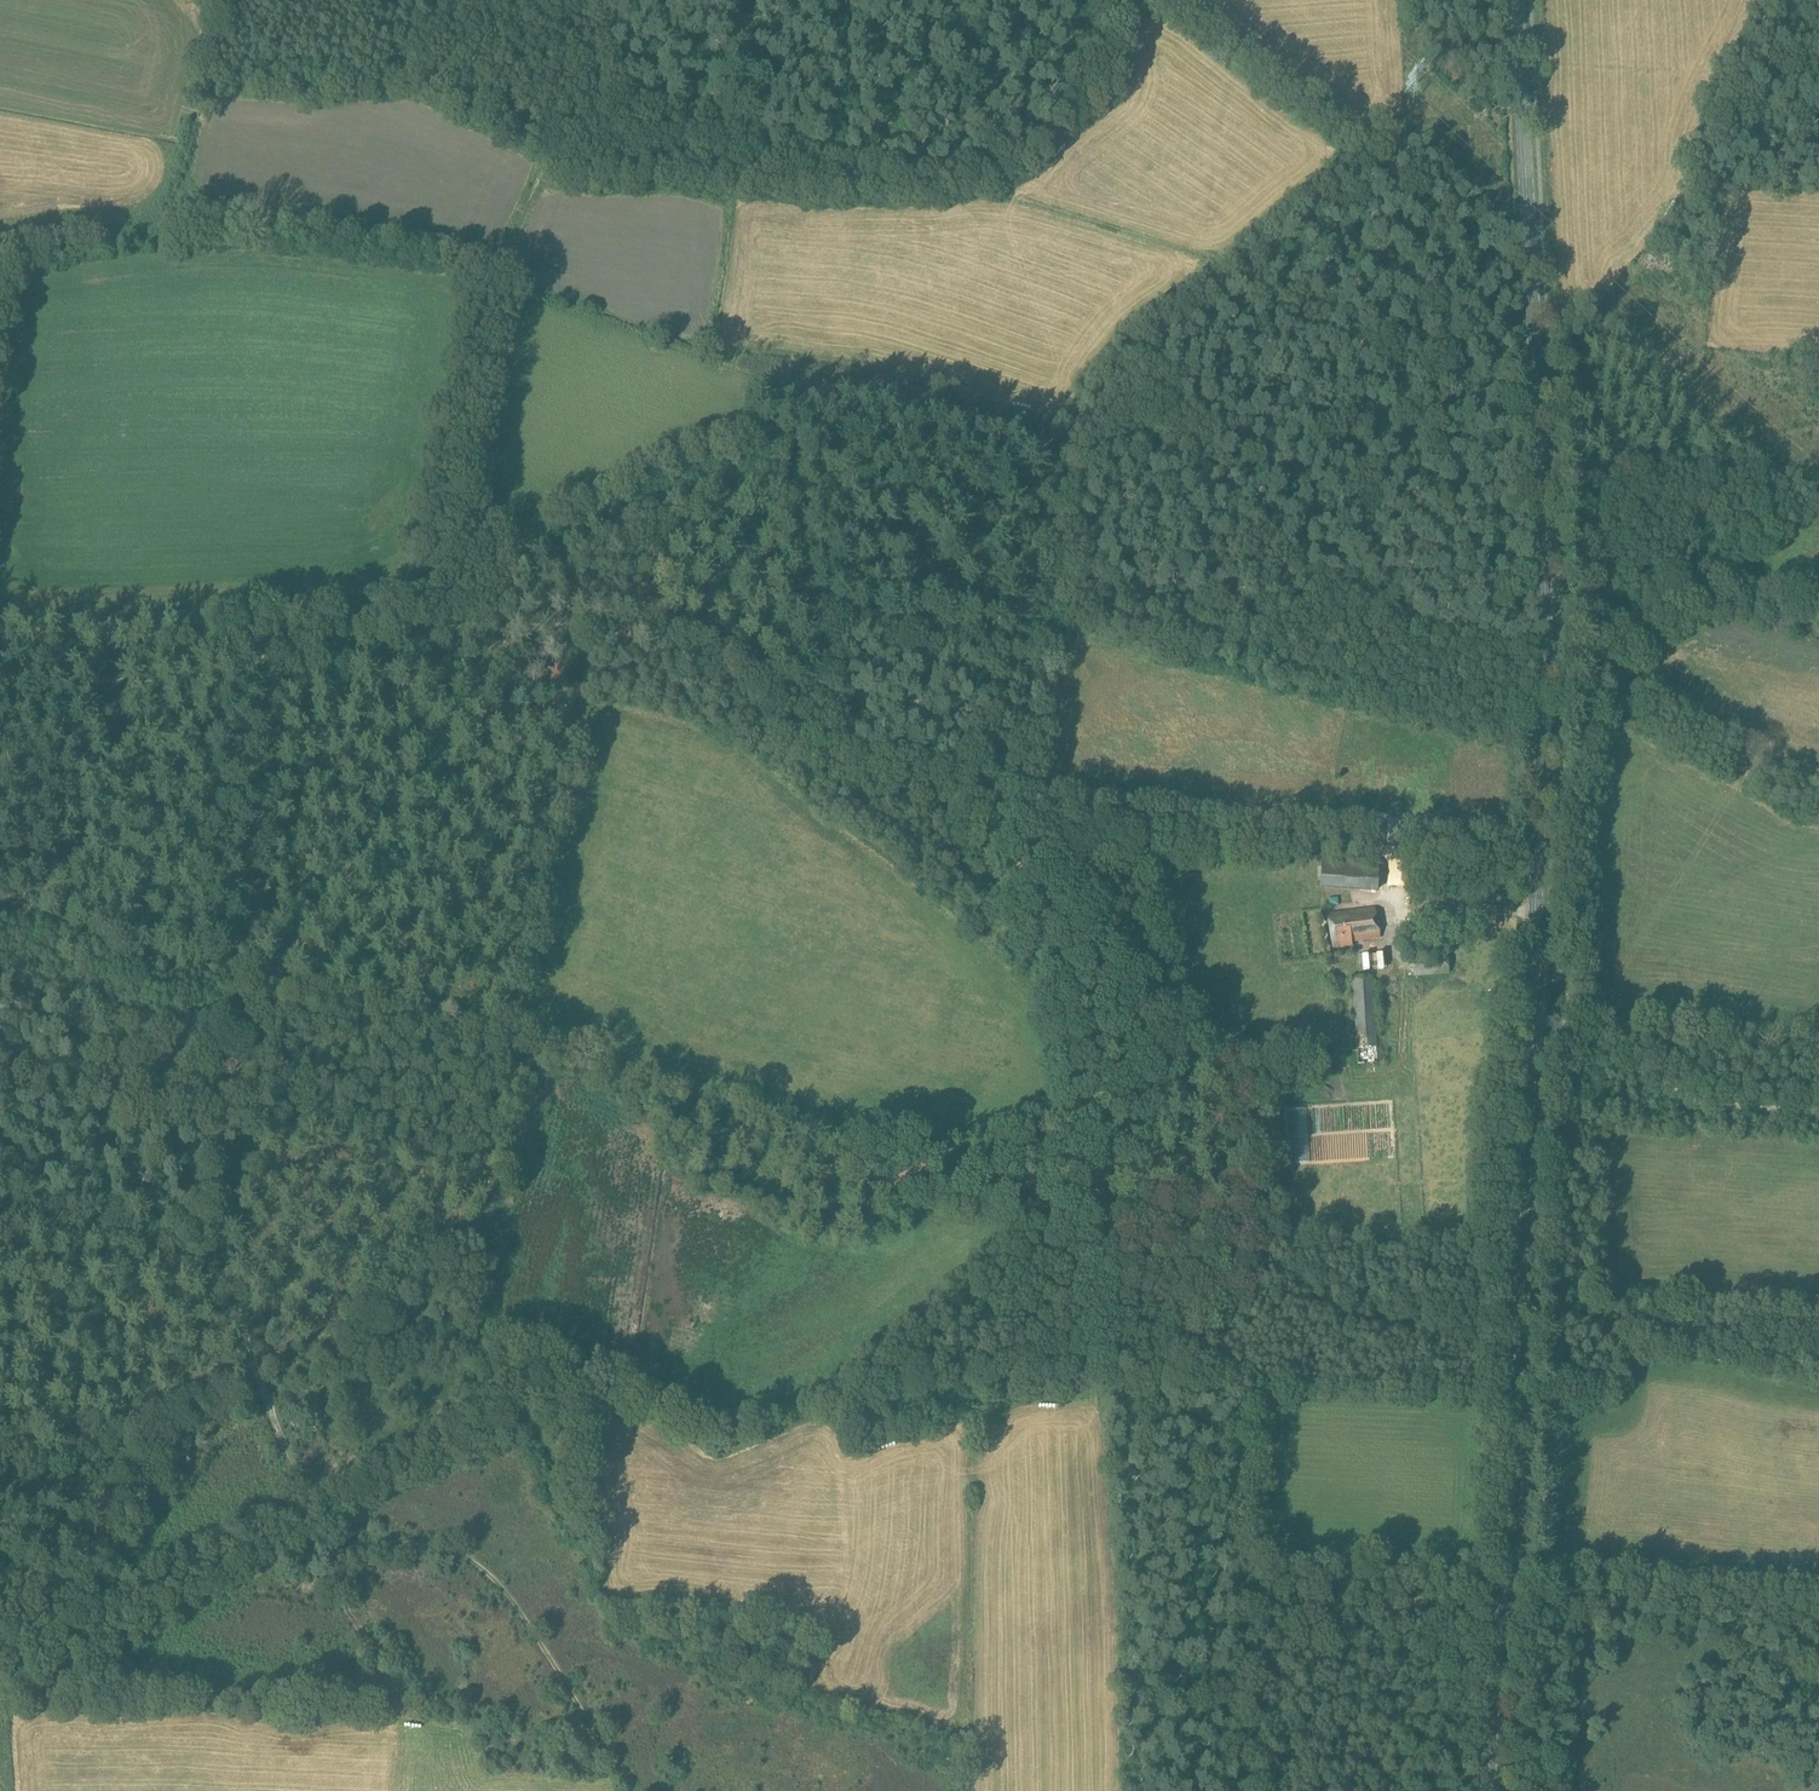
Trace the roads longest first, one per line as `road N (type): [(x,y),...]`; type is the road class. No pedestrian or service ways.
road 1 (track): [(1540,855),(984,822),(896,786),(832,772),(690,669),(600,642),(424,635),(270,659),(270,902),(261,983),(237,1053),(246,1144),(216,1222),(223,1285),(315,1536),(340,1550),(448,1547),(498,1582),(633,1790)]
road 2 (primary): [(1499,1790),(1546,661),(1517,0)]
road 3 (track): [(594,0),(614,57),(615,103),(558,145),(496,285),(472,362),(424,635)]
road 4 (track): [(315,1541),(186,1629),(46,1697),(0,1708)]
road 5 (track): [(1818,1113),(1664,1105),(1546,1062)]
road 6 (track): [(0,672),(132,685),(270,659)]
road 7 (track): [(253,1372),(0,1359)]
road 8 (track): [(215,1232),(0,1183)]
road 9 (track): [(395,1721),(362,1632),(315,1557),(315,1536)]

